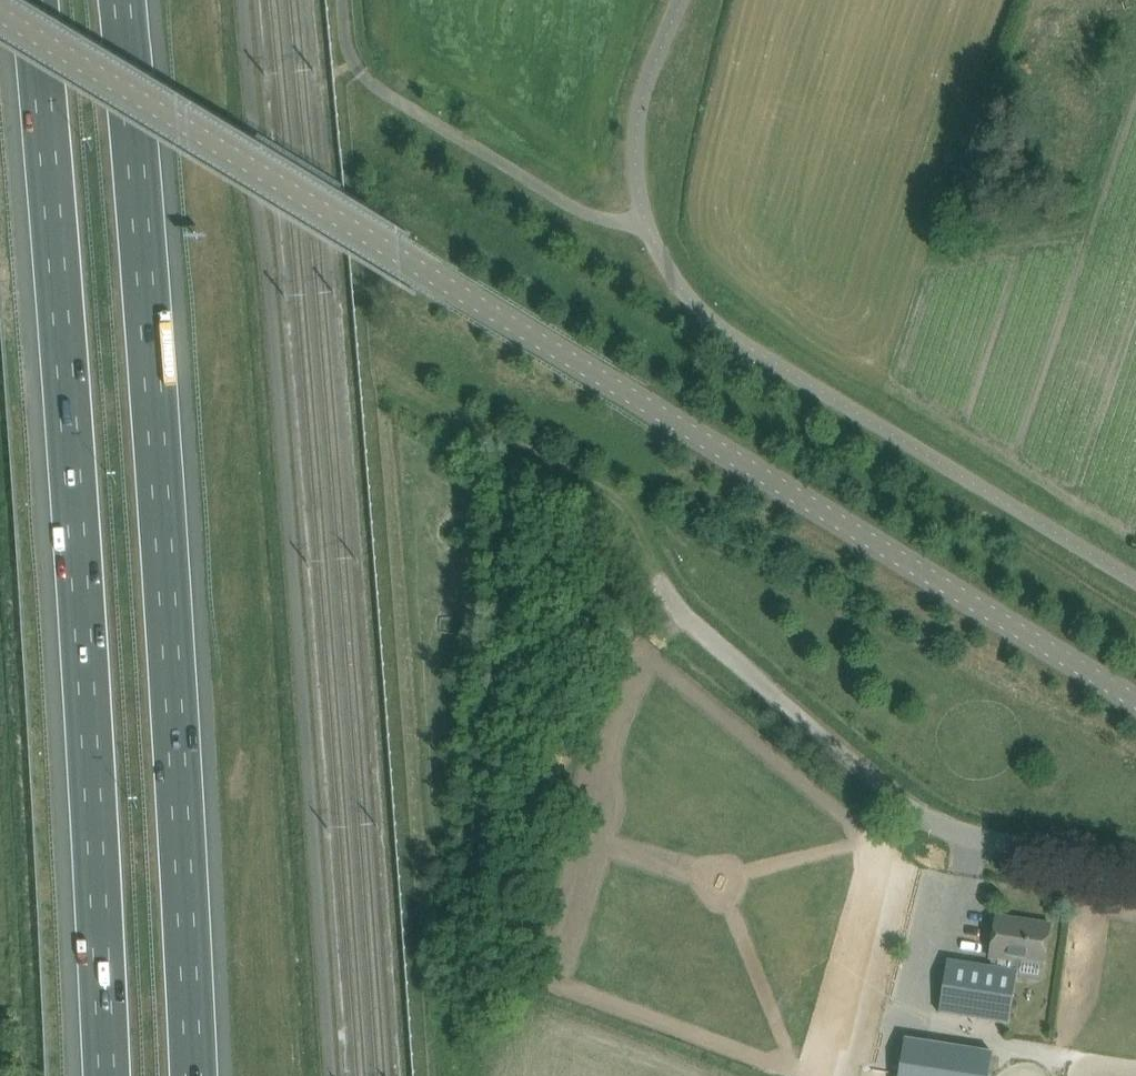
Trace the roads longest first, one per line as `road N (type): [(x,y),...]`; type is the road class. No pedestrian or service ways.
road 1 (unclassified): [(1135,703),(0,18)]
road 2 (motorway): [(29,0),(69,466),(103,1075)]
road 3 (motorway): [(188,1075),(114,0)]
road 4 (unclassified): [(681,0),(642,101),(635,158),(646,222),(682,290),(733,337),(1135,581)]
road 5 (unclassified): [(1135,865),(1005,845),(930,819),(688,622),(653,577)]

